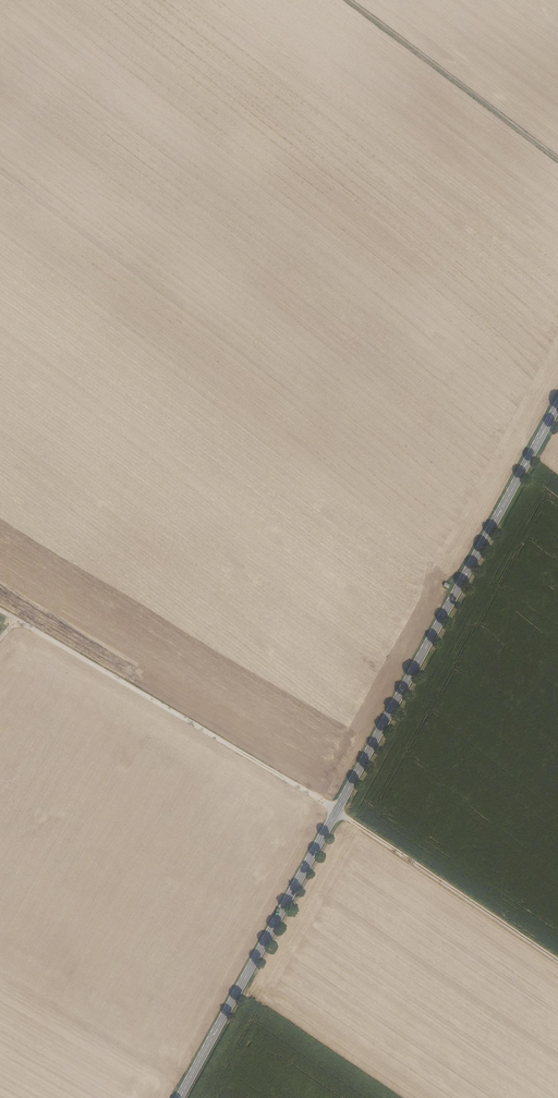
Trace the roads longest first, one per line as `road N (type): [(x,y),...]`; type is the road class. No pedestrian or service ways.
road 1 (primary): [(557,406),(180,1097)]
road 2 (track): [(557,965),(336,811),(0,610)]
road 3 (track): [(337,0),(557,164)]

